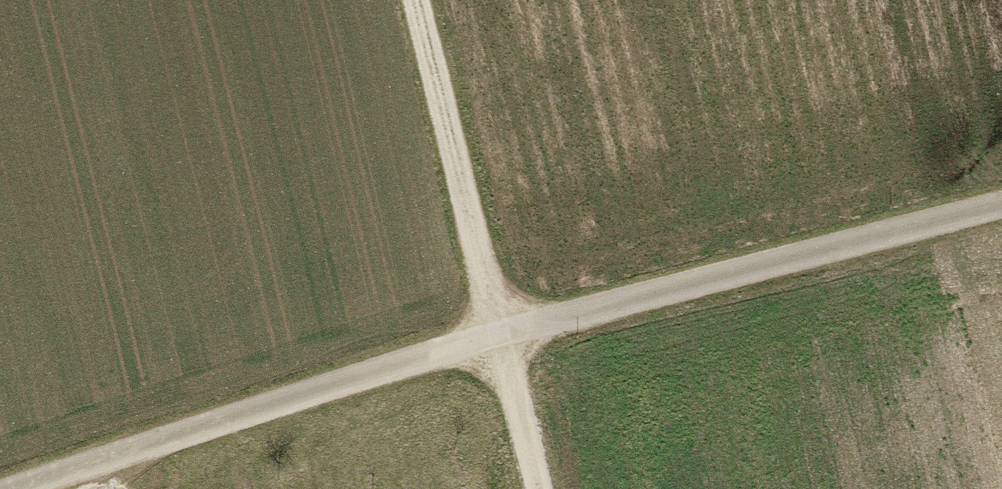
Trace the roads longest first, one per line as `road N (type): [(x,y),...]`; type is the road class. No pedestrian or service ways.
road 1 (track): [(19,488),(499,333),(1001,207)]
road 2 (track): [(499,333),(416,0)]
road 3 (track): [(499,333),(538,488)]

